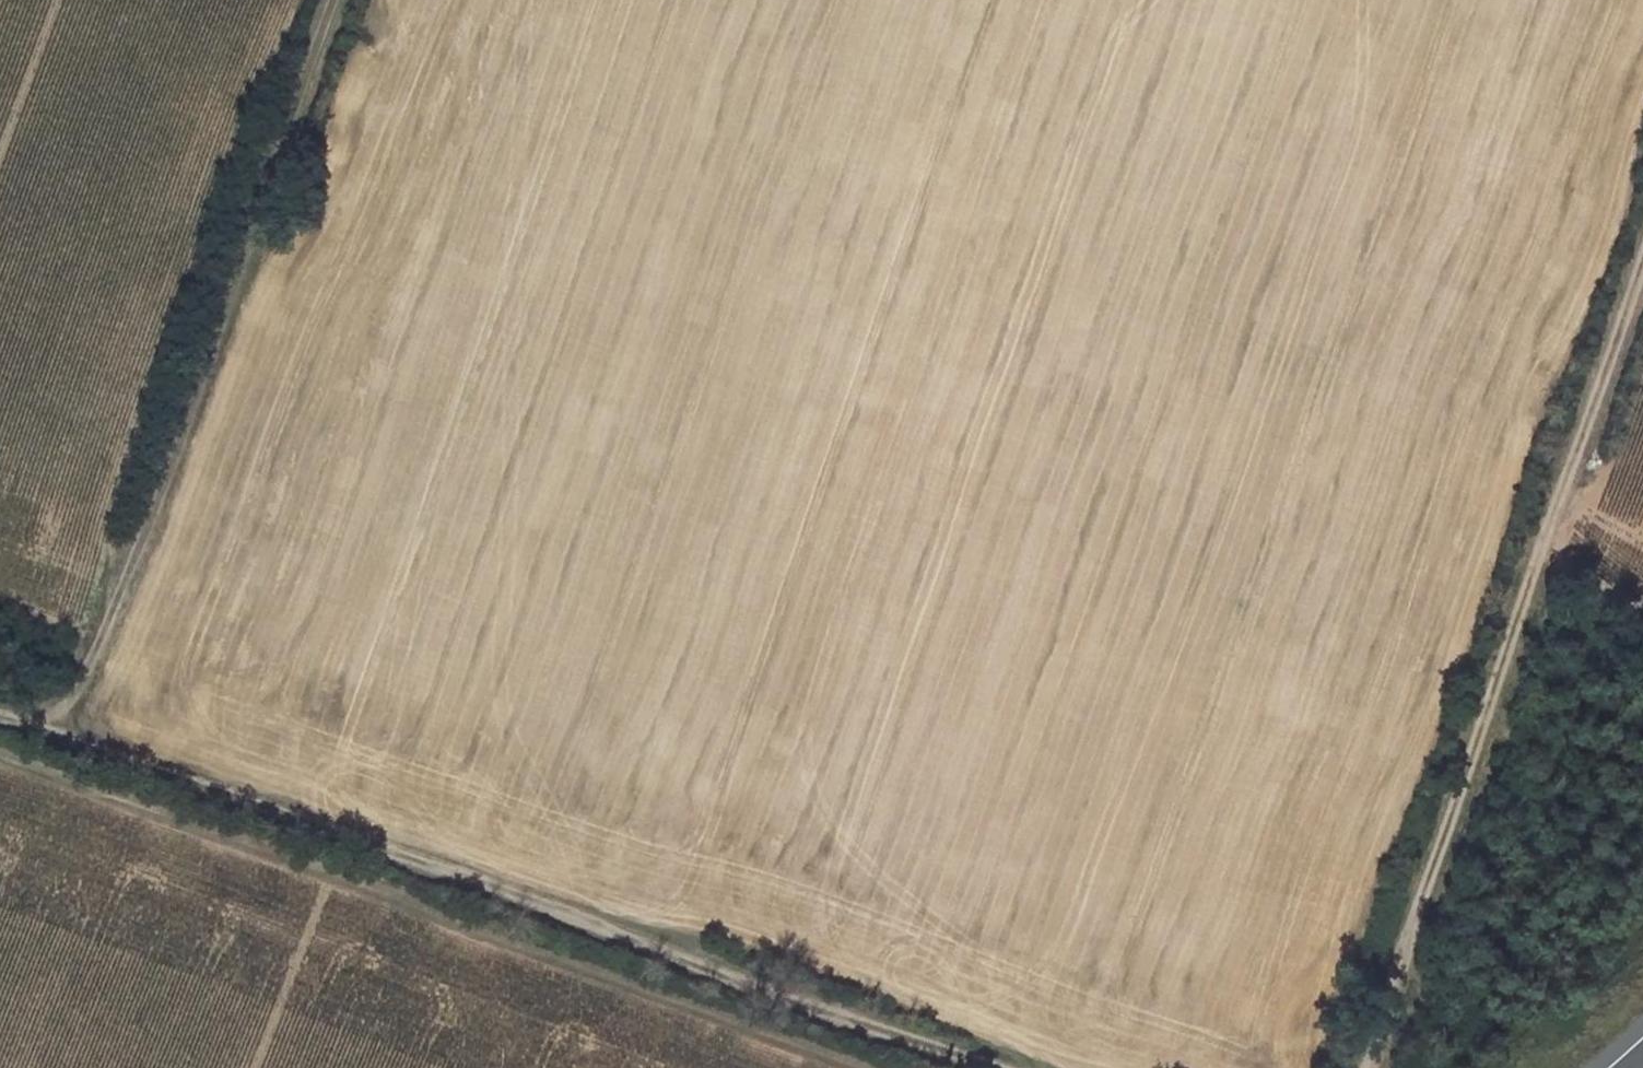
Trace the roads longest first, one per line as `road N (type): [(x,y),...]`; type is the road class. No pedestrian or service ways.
road 1 (track): [(963,1067),(0,718)]
road 2 (track): [(1354,1067),(1642,237)]
road 3 (track): [(58,739),(249,244),(331,0)]

